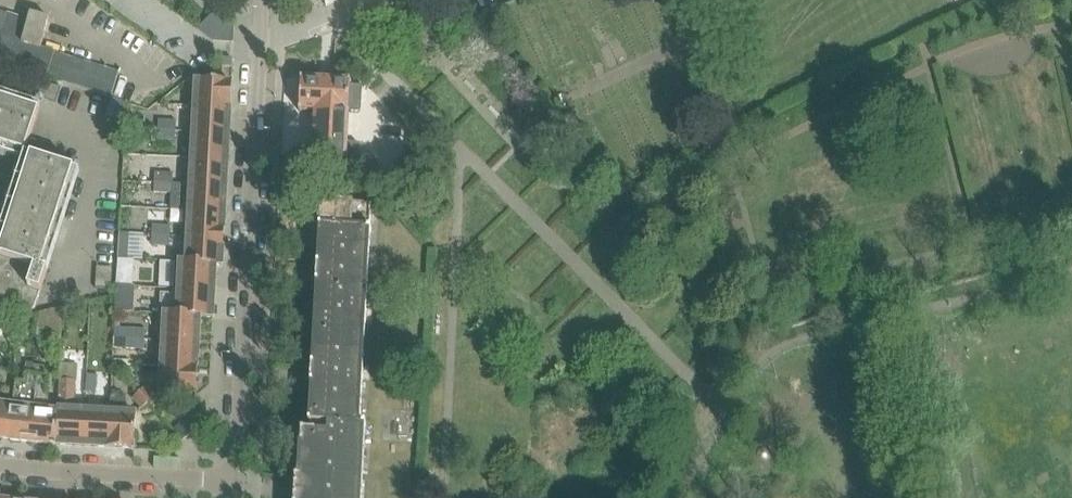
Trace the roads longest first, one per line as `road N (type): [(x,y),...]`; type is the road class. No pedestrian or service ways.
road 1 (unclassified): [(238,482),(260,0)]
road 2 (unclassified): [(238,482),(0,464)]

